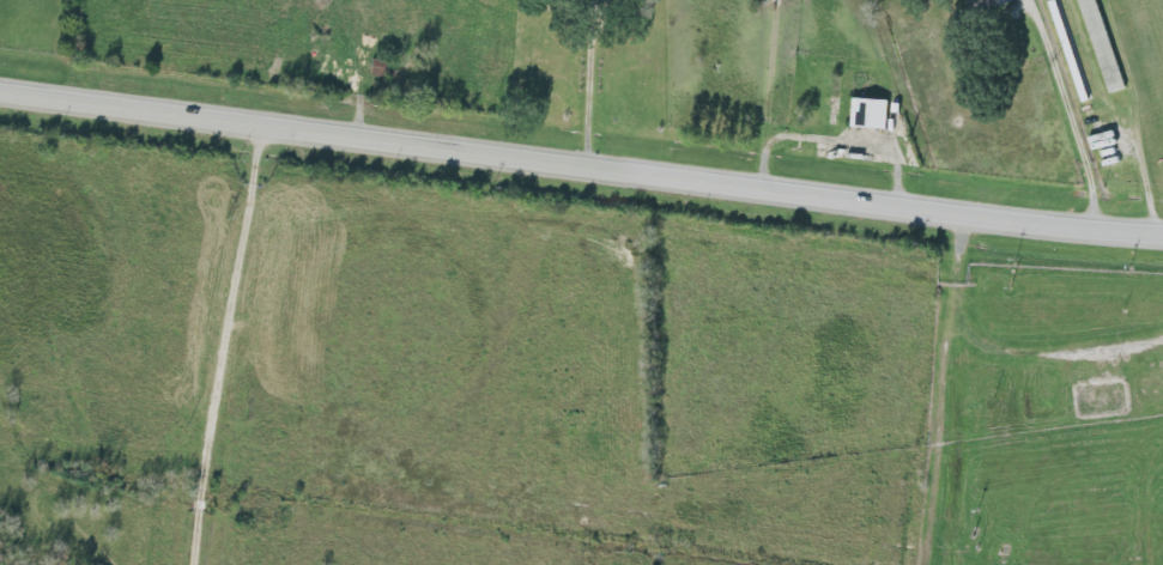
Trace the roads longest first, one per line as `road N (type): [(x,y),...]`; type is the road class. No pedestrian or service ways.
road 1 (secondary): [(0,96),(967,220),(1162,232)]
road 2 (residential): [(262,133),(199,564)]
road 3 (residential): [(575,564),(646,180)]
road 4 (residential): [(967,220),(931,564)]

